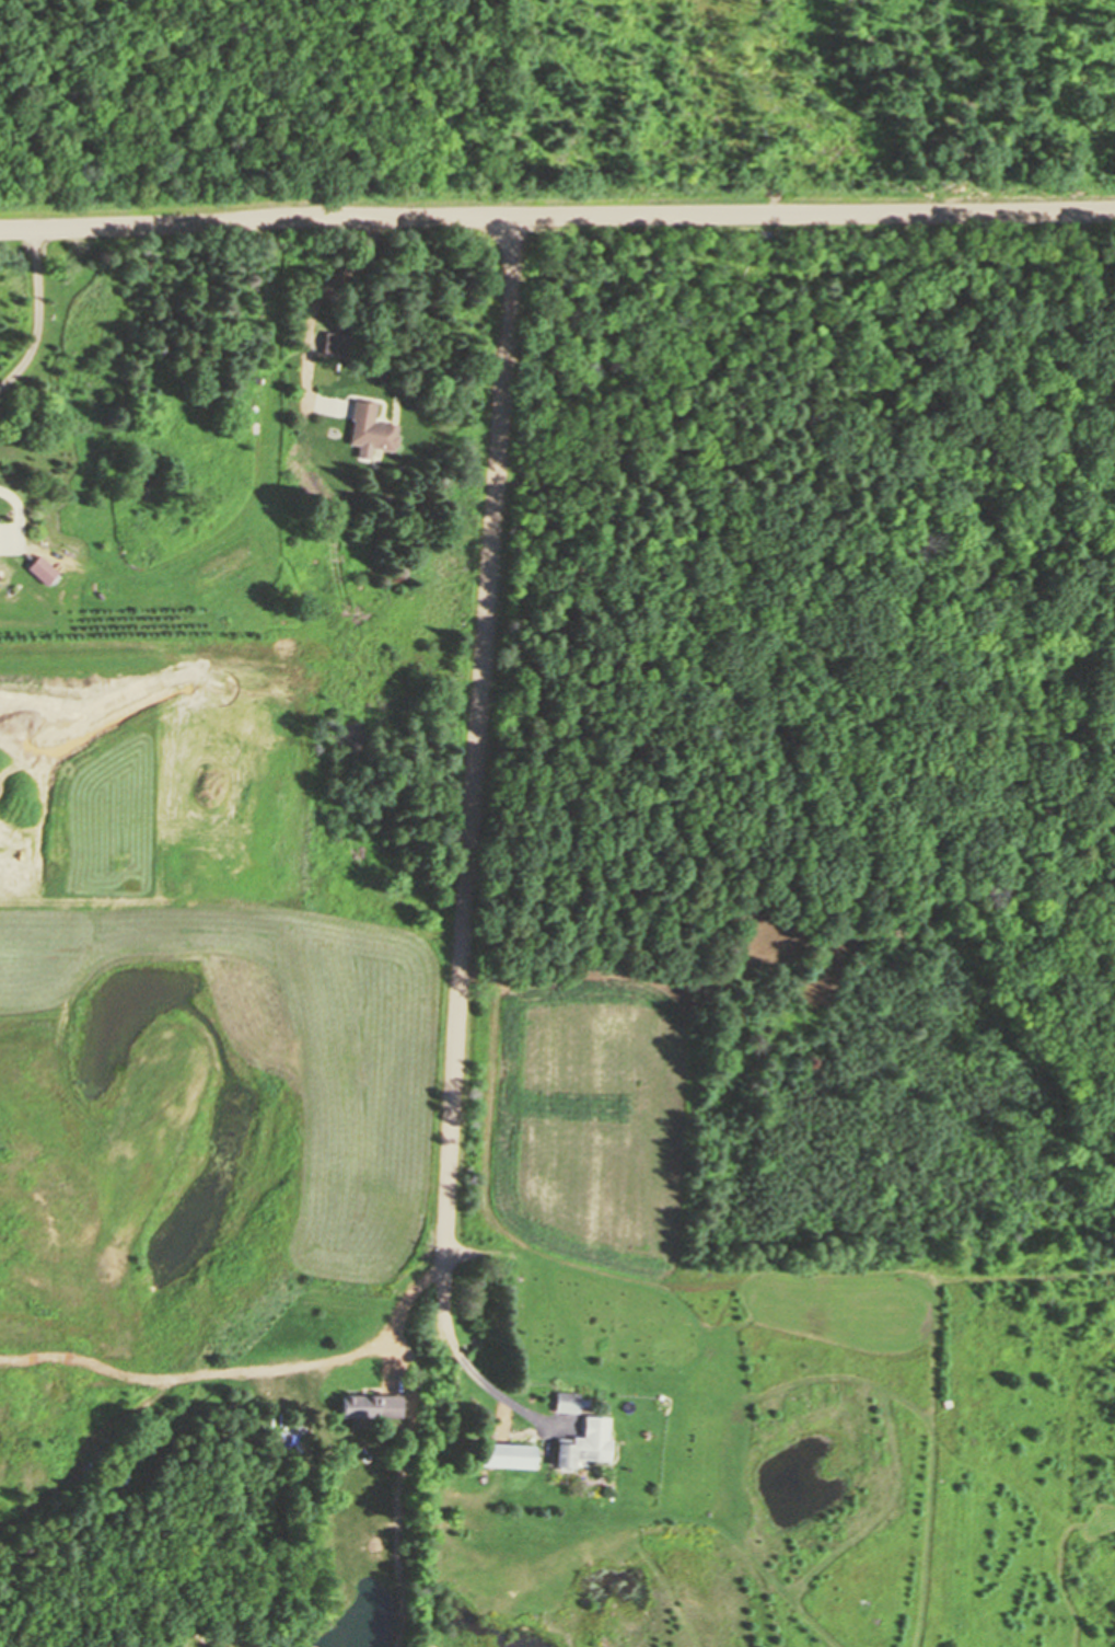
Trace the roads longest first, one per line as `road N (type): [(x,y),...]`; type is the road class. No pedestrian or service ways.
road 1 (residential): [(1114,214),(315,217),(0,230)]
road 2 (residential): [(446,1269),(513,218)]

